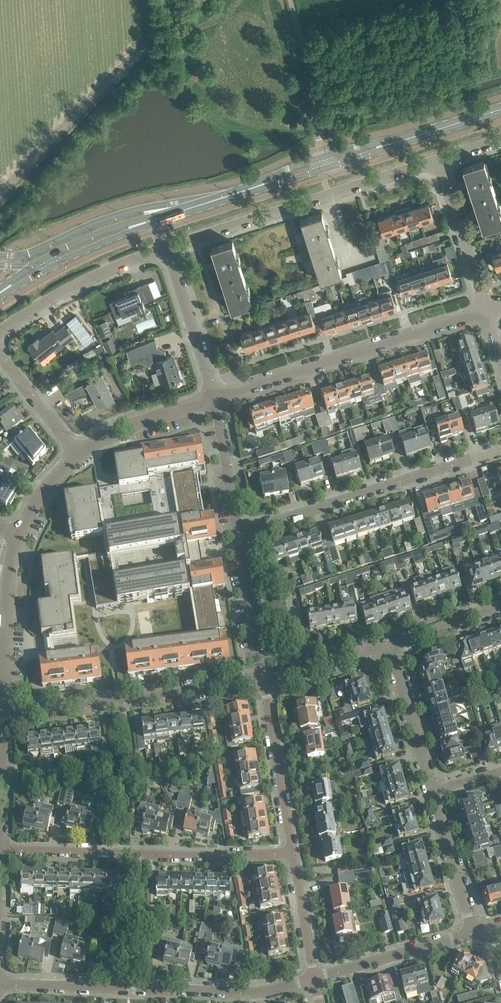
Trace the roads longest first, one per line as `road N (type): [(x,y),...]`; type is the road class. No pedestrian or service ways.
road 1 (residential): [(0,985),(260,993),(314,978)]
road 2 (residential): [(0,851),(222,860),(294,854)]
road 3 (residential): [(213,396),(488,308)]
road 4 (residential): [(168,250),(437,161)]
road 5 (residential): [(239,534),(500,450)]
road 6 (residential): [(4,712),(263,682)]
road 7 (residential): [(0,332),(67,291),(168,250)]
road 8 (residential): [(4,712),(9,571),(20,531)]
road 9 (tertiary): [(0,295),(159,219)]
road 10 (tertiary): [(159,219),(96,234),(0,290)]
road 11 (residential): [(294,854),(263,682)]
road 12 (residential): [(314,978),(475,930)]
road 13 (unclassified): [(322,157),(293,0)]
road 14 (residential): [(488,308),(437,161)]
road 15 (residential): [(213,396),(168,250)]
road 16 (residential): [(433,789),(392,642)]
road 17 (residential): [(263,682),(239,534)]
road 18 (residential): [(76,454),(213,396)]
road 19 (residential): [(475,930),(433,789)]
road 20 (residential): [(239,534),(213,396)]
road 21 (residential): [(263,682),(392,642)]
road 22 (residential): [(0,351),(76,454)]
road 23 (residential): [(314,978),(294,854)]

